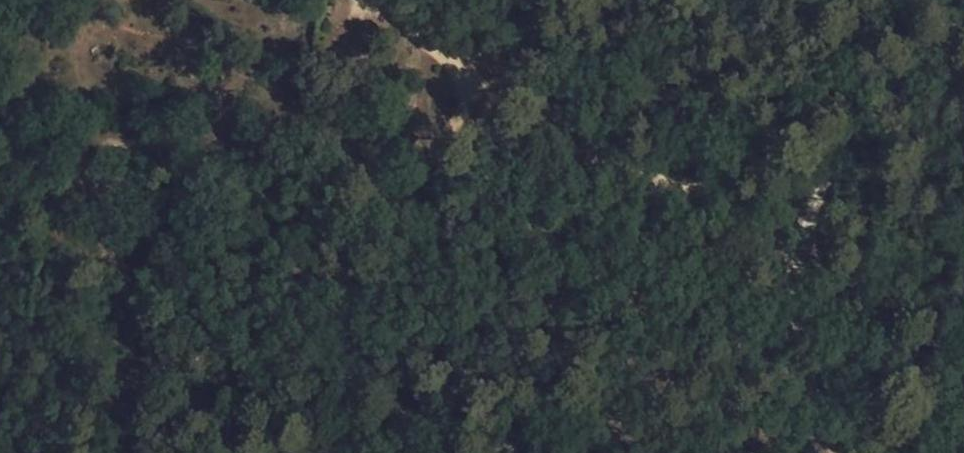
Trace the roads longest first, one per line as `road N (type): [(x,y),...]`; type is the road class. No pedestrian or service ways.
road 1 (track): [(815,204),(495,91),(360,1)]
road 2 (track): [(265,452),(289,304),(347,192),(320,126),(360,1)]
road 3 (track): [(834,452),(786,278),(815,204)]
road 4 (track): [(815,204),(855,101),(963,7)]

